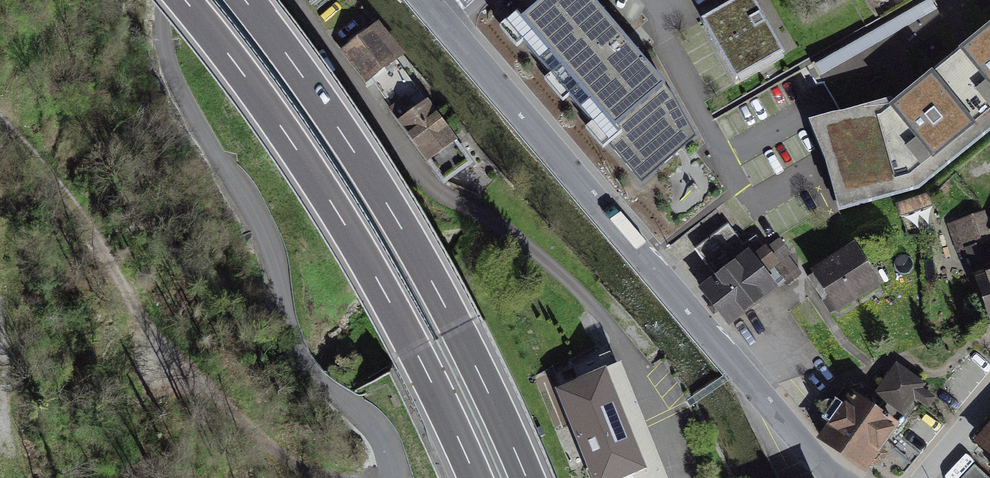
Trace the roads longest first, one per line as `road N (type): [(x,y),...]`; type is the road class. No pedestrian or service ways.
road 1 (unclassified): [(836,477),(421,0)]
road 2 (motorway): [(184,0),(344,222),(476,477)]
road 3 (motorway): [(526,477),(424,266),(246,0)]
road 4 (unclassified): [(170,0),(164,24),(171,67),(272,248),(297,357),(380,431),(393,477)]
road 5 (track): [(339,477),(270,451),(166,343),(95,231),(0,123)]

